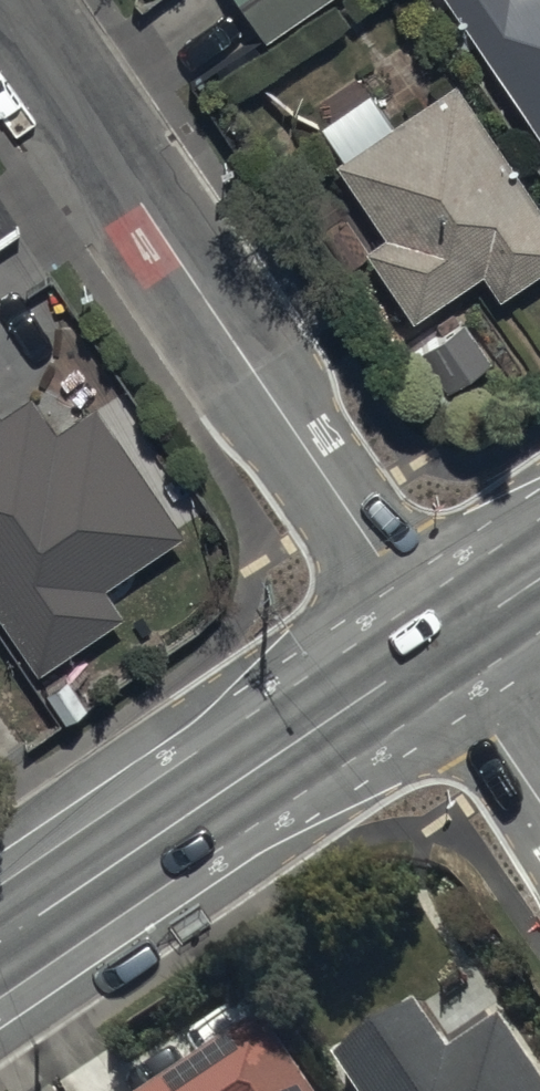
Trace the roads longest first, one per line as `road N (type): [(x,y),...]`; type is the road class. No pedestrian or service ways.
road 1 (residential): [(1,0),(438,642)]
road 2 (secondary): [(0,939),(438,642)]
road 3 (residential): [(438,642),(539,794)]
road 4 (secondary): [(438,642),(539,574)]

